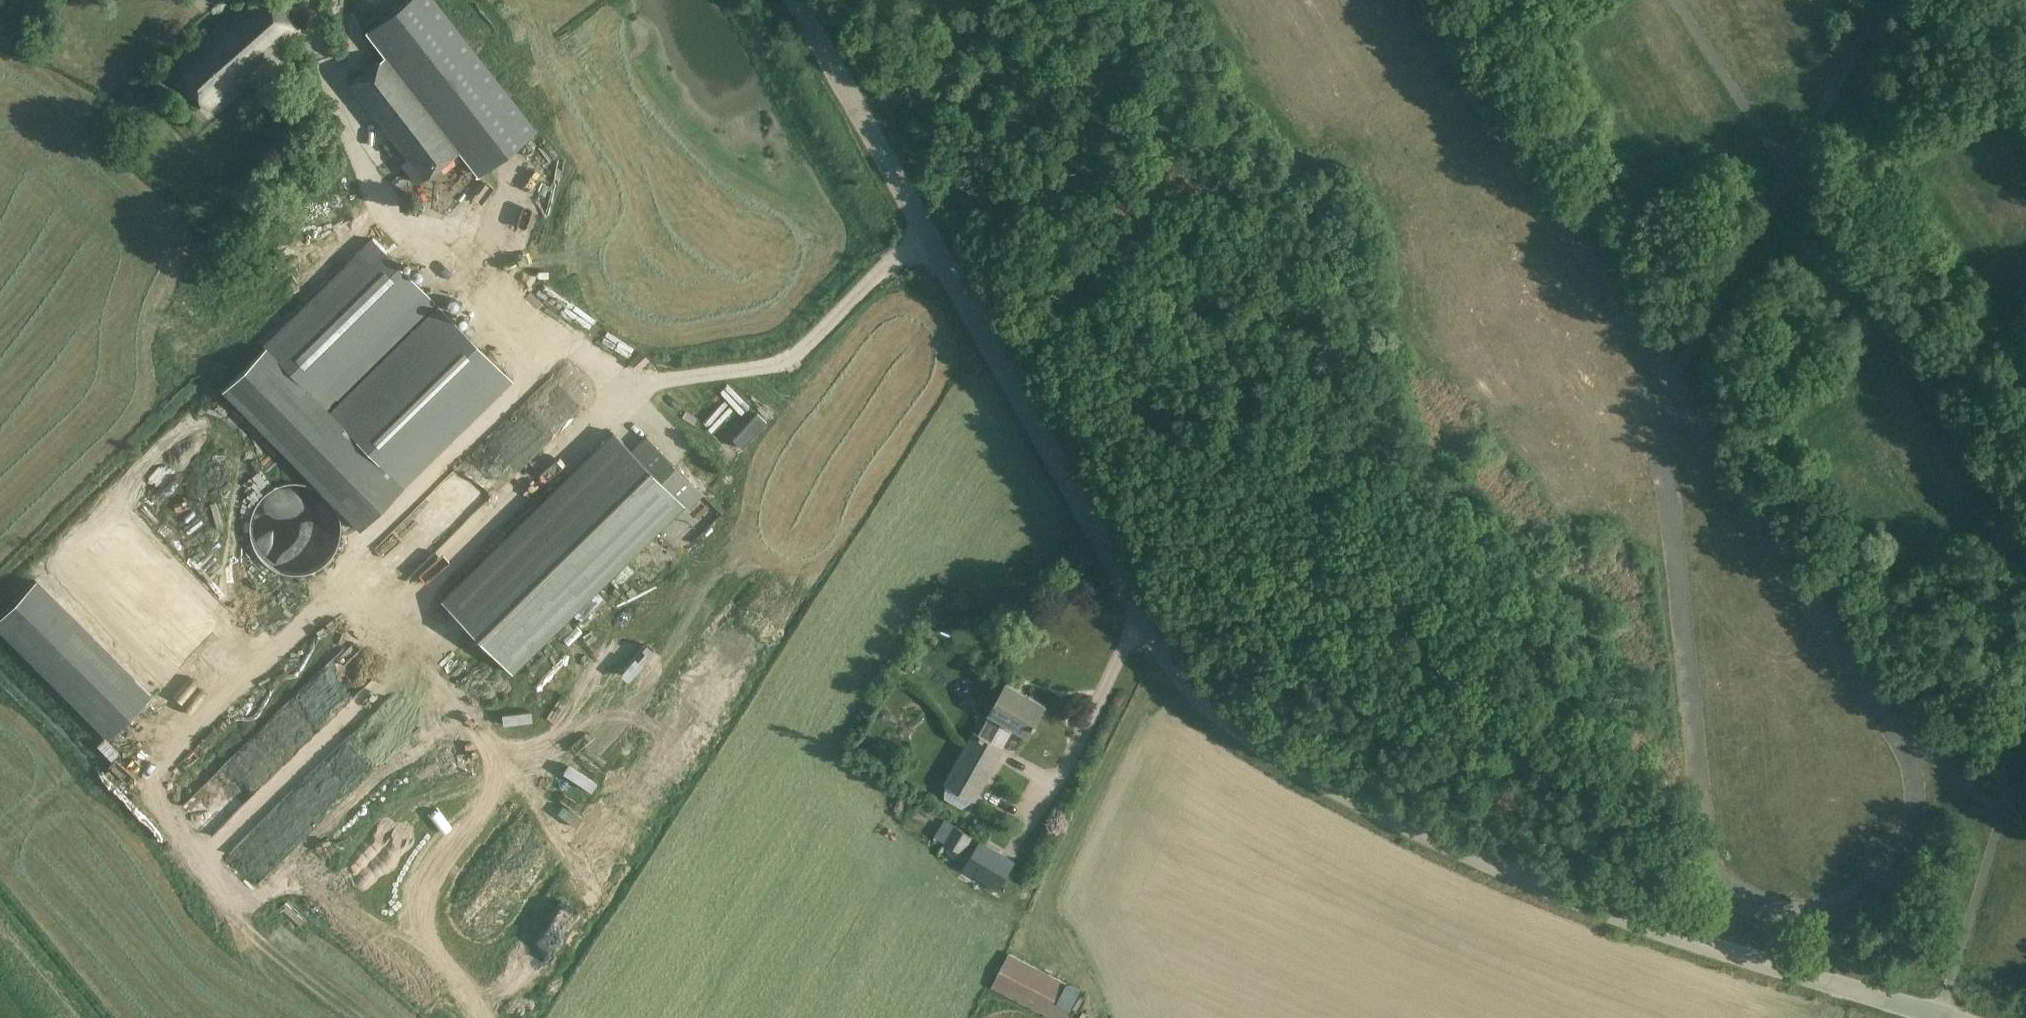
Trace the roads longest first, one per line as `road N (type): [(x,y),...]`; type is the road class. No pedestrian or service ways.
road 1 (unclassified): [(1952,1017),(1654,925),(1469,855),(1275,752),(1238,724),(1164,643),(931,229)]
road 2 (unclassified): [(931,229),(788,366),(645,384)]
road 3 (unclassified): [(931,229),(805,0)]
road 4 (unclassified): [(386,209),(310,0)]

